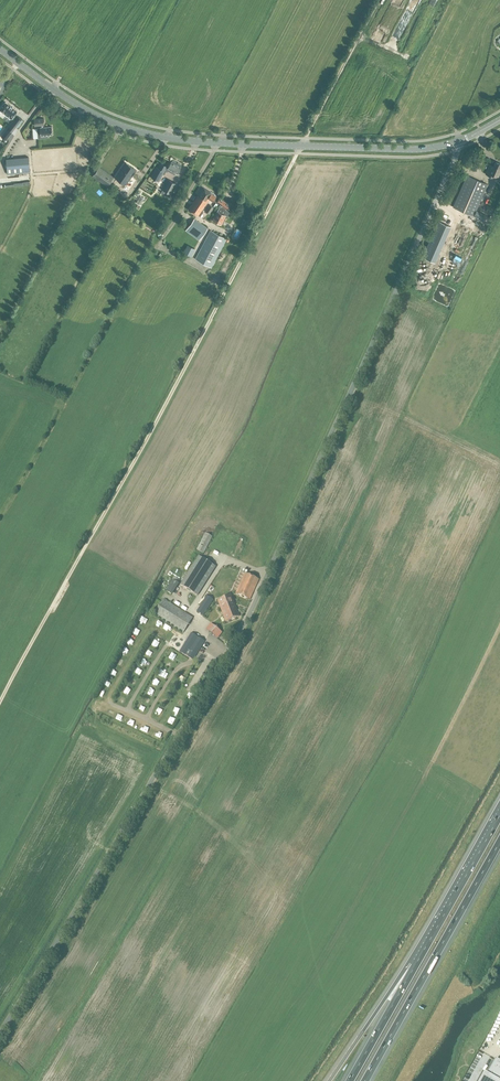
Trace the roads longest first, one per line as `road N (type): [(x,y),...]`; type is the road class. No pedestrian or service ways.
road 1 (unclassified): [(458,142),(240,635),(0,1032)]
road 2 (secondary): [(458,142),(405,149),(152,135),(91,112),(0,49)]
road 3 (motorway): [(365,1080),(499,839)]
road 4 (motorway): [(499,812),(415,966)]
road 5 (track): [(499,624),(432,760)]
road 6 (motorway): [(415,966),(330,1080)]
road 7 (motorway): [(415,966),(350,1080)]

